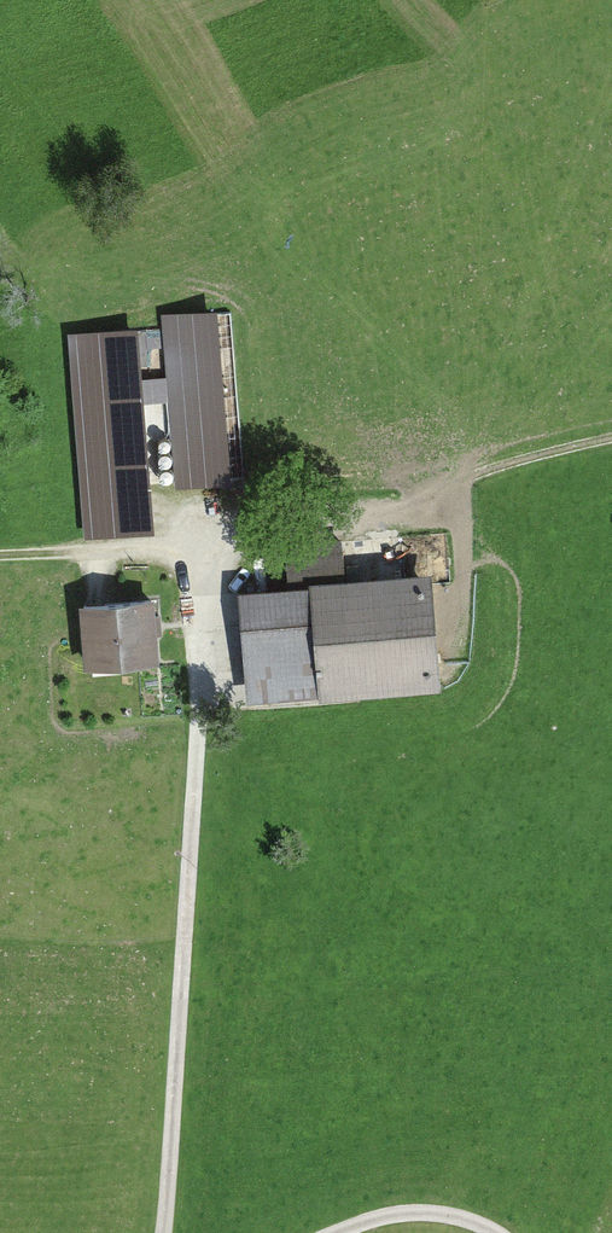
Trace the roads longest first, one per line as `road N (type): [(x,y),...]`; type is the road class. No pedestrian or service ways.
road 1 (residential): [(203,575),(161,1232)]
road 2 (track): [(203,575),(278,534),(463,487),(550,451),(611,441)]
road 3 (track): [(203,575),(0,555)]
road 4 (residential): [(498,1232),(431,1213),(398,1213),(334,1232)]

